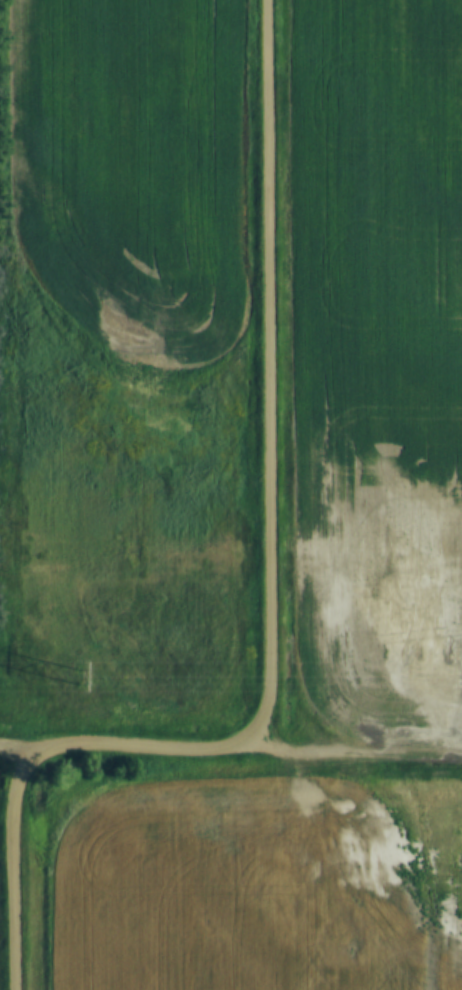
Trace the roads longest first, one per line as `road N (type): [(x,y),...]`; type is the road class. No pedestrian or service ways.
road 1 (residential): [(265,754),(268,0)]
road 2 (residential): [(17,989),(17,785),(46,752)]
road 3 (residential): [(46,752),(265,754)]
road 4 (track): [(461,753),(265,754)]

